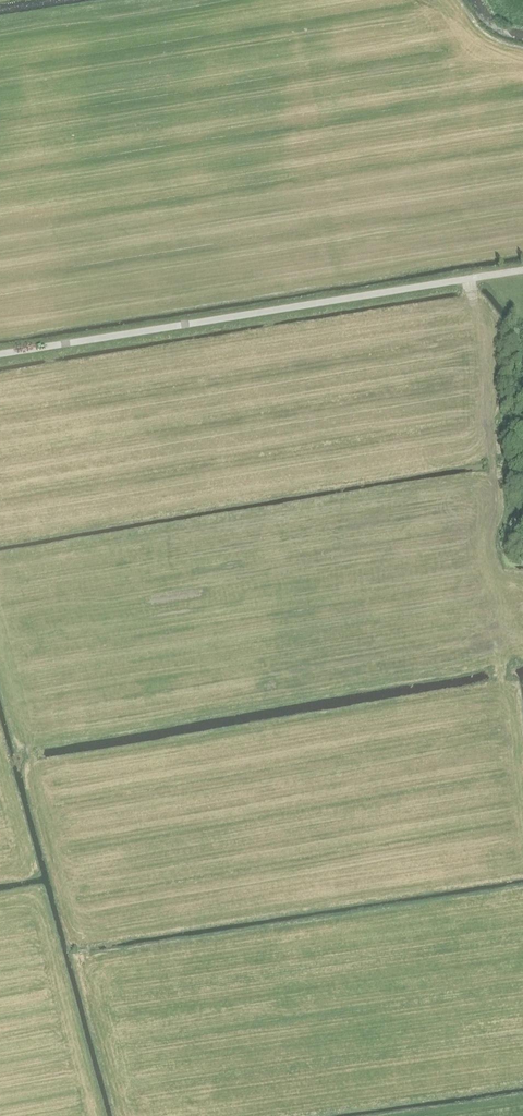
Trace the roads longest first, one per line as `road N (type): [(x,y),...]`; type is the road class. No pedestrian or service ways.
road 1 (track): [(470,278),(493,471),(495,582),(522,582)]

